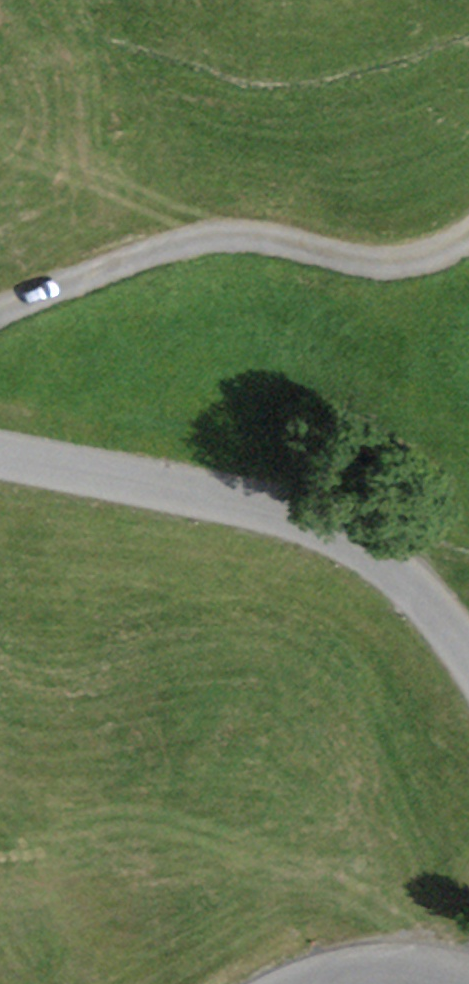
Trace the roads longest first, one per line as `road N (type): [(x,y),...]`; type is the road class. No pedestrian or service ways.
road 1 (tertiary): [(468,653),(303,503),(0,457)]
road 2 (track): [(0,319),(240,234),(421,267),(468,238)]

